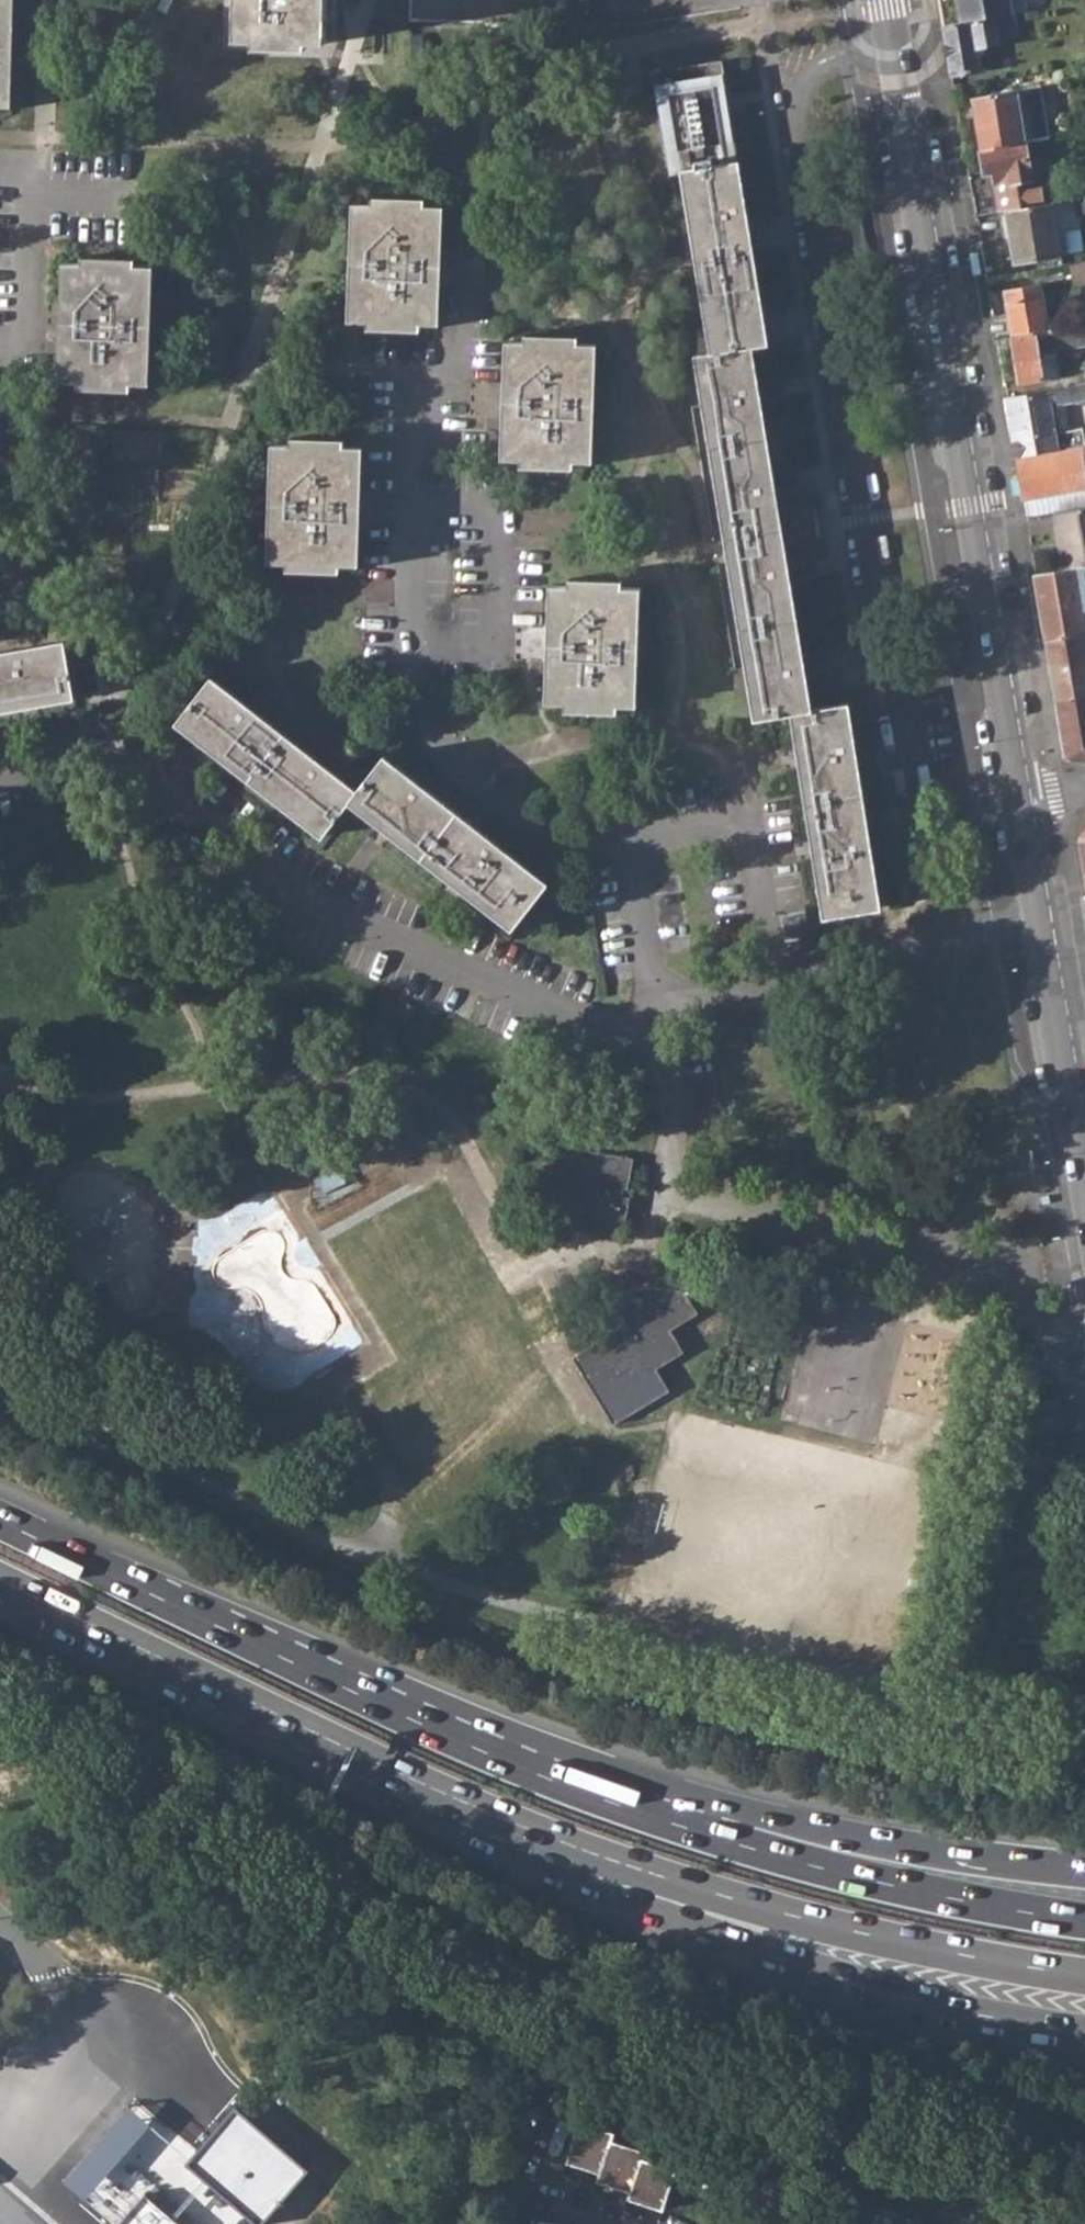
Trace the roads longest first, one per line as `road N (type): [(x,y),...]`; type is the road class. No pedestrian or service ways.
road 1 (residential): [(891,49),(822,65),(798,101),(864,520),(890,671),(992,657)]
road 2 (trunk): [(684,1827),(412,1720),(0,1520)]
road 3 (residential): [(466,308),(463,378),(415,377),(408,690),(414,732),(480,799),(542,830),(629,846)]
road 4 (trunk): [(0,1580),(453,1797),(640,1870)]
road 5 (residential): [(992,657),(891,49)]
road 6 (residential): [(136,766),(316,905),(641,1038)]
road 7 (residential): [(641,1038),(662,1061),(678,1109),(667,1186),(990,1273),(1030,1275)]
road 8 (trunk): [(640,1870),(665,1906),(772,1955),(959,2012),(1084,2031)]
road 9 (trunk): [(640,1870),(777,1912),(1084,1975)]
road 10 (trunk): [(1084,1921),(888,1885),(684,1827)]
road 11 (trunk): [(1084,1872),(736,1813),(684,1827)]
road 12 (residential): [(1084,1195),(1037,917)]
road 13 (residential): [(775,975),(745,824),(629,846)]
road 14 (residential): [(775,975),(1037,917)]
road 15 (residential): [(0,173),(32,187),(27,363),(0,362)]
road 16 (residential): [(629,846),(653,1005)]
road 17 (residential): [(1017,802),(992,657)]
road 18 (residential): [(775,975),(653,1005)]

